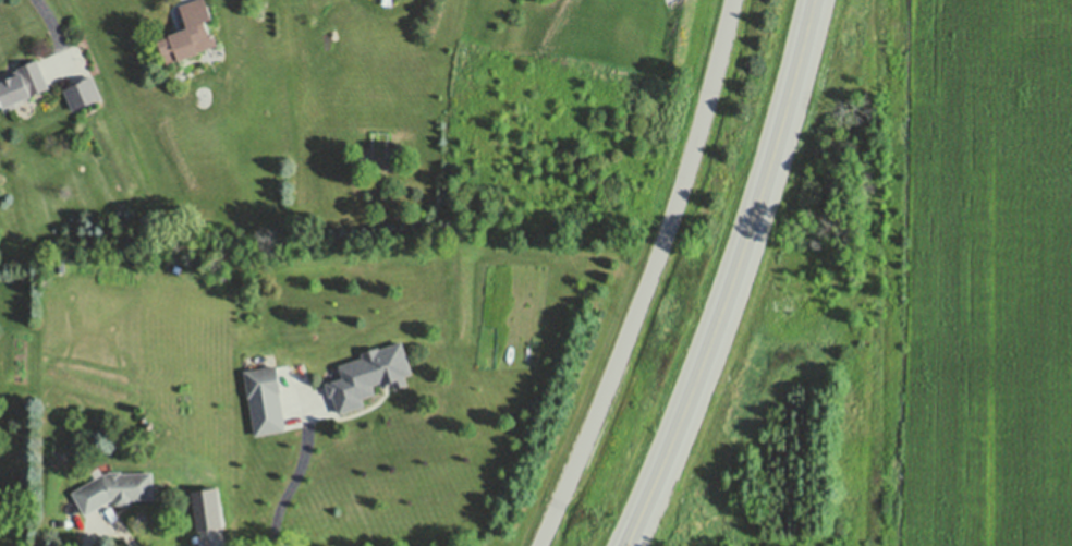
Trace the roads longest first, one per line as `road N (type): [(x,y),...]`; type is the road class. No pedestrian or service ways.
road 1 (residential): [(733,0),(665,240),(539,545)]
road 2 (primary): [(628,545),(739,267),(814,0)]

